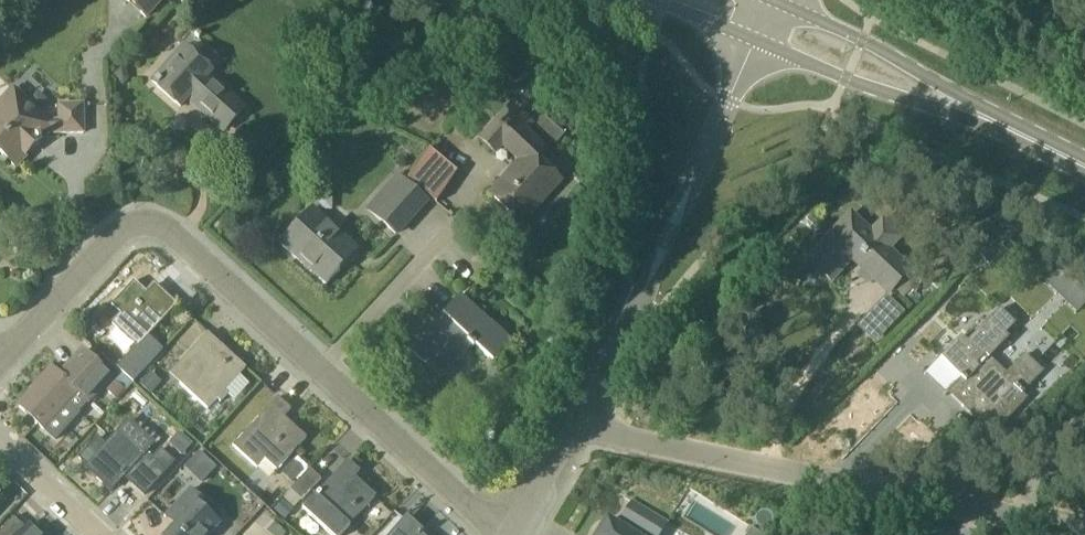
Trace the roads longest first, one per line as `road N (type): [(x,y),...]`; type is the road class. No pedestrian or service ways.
road 1 (residential): [(506,534),(170,233),(144,224),(122,232),(6,356)]
road 2 (unclassified): [(1080,534),(576,421)]
road 3 (unclassified): [(576,421),(765,21)]
road 4 (secondary): [(1084,168),(765,21)]
road 5 (residential): [(0,443),(97,534)]
road 6 (unclassified): [(508,534),(576,421)]

